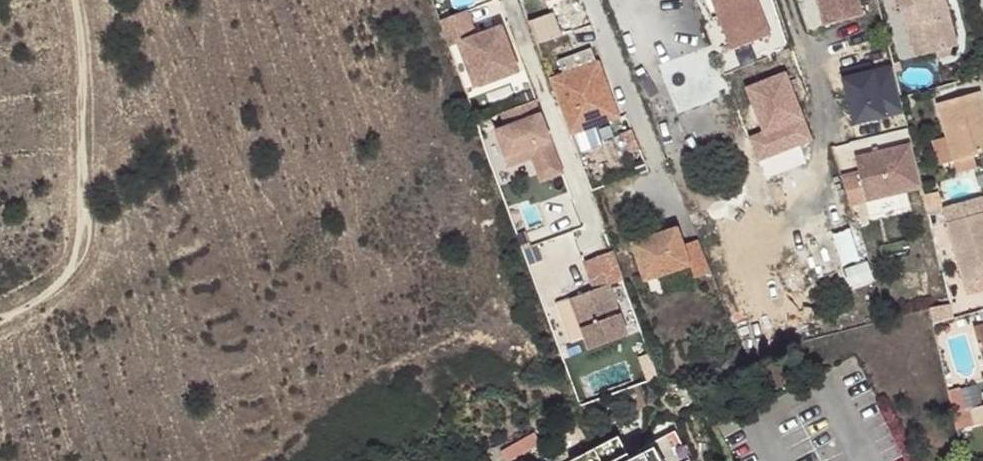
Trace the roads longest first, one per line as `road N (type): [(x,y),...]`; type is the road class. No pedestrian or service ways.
road 1 (residential): [(513,0),(600,233)]
road 2 (residential): [(590,0),(680,216)]
road 3 (residential): [(791,0),(842,160)]

